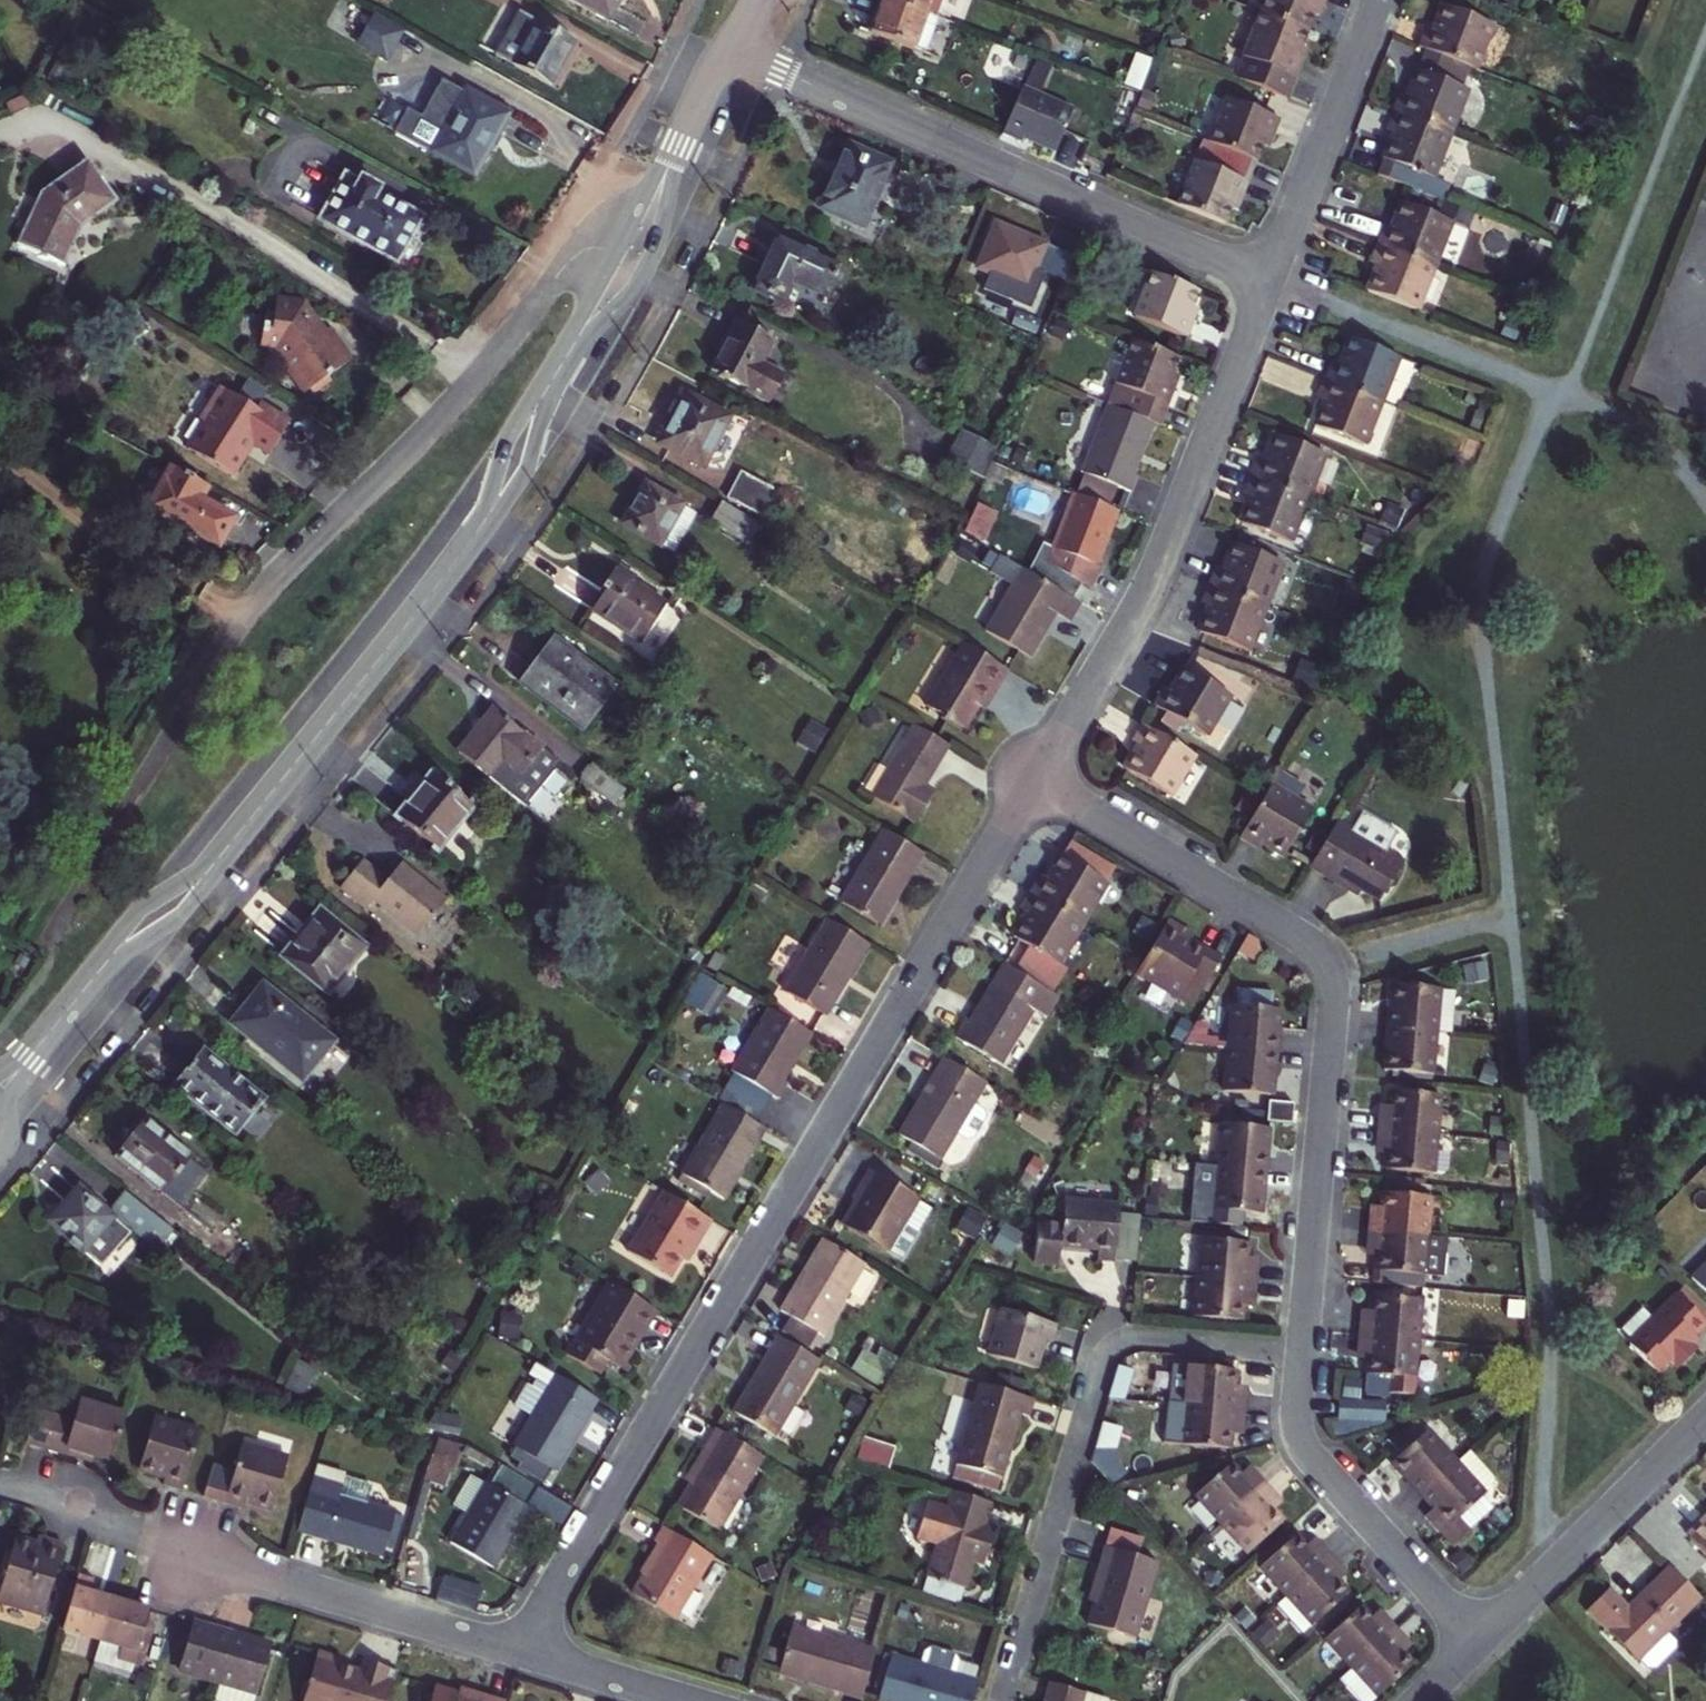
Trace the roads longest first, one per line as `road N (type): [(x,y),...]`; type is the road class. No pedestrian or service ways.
road 1 (residential): [(517,1651),(1036,776)]
road 2 (residential): [(1036,776),(1304,939),(1327,964),(1332,1000),(1303,1353)]
road 3 (residential): [(727,48),(1270,280)]
road 4 (residential): [(1003,1700),(1104,1357),(1130,1340),(1303,1353)]
road 5 (residential): [(1036,776),(1152,583),(1270,280)]
road 6 (residential): [(0,1485),(517,1651)]
road 7 (residential): [(486,519),(209,869)]
road 8 (residential): [(1303,1353),(1303,1442),(1476,1643)]
road 9 (residential): [(1476,1643),(1705,1419)]
road 10 (residential): [(1270,280),(1381,0)]
road 11 (residential): [(577,339),(642,276),(678,146)]
road 12 (residential): [(678,146),(614,253),(577,339)]
road 13 (residential): [(517,1651),(689,1700)]
road 14 (residential): [(106,963),(0,1090)]
road 15 (residential): [(486,519),(524,478),(552,383)]
road 16 (residential): [(552,383),(512,430),(486,519)]
road 17 (residential): [(209,869),(138,911),(106,963)]
road 18 (residential): [(106,963),(175,922),(209,869)]

